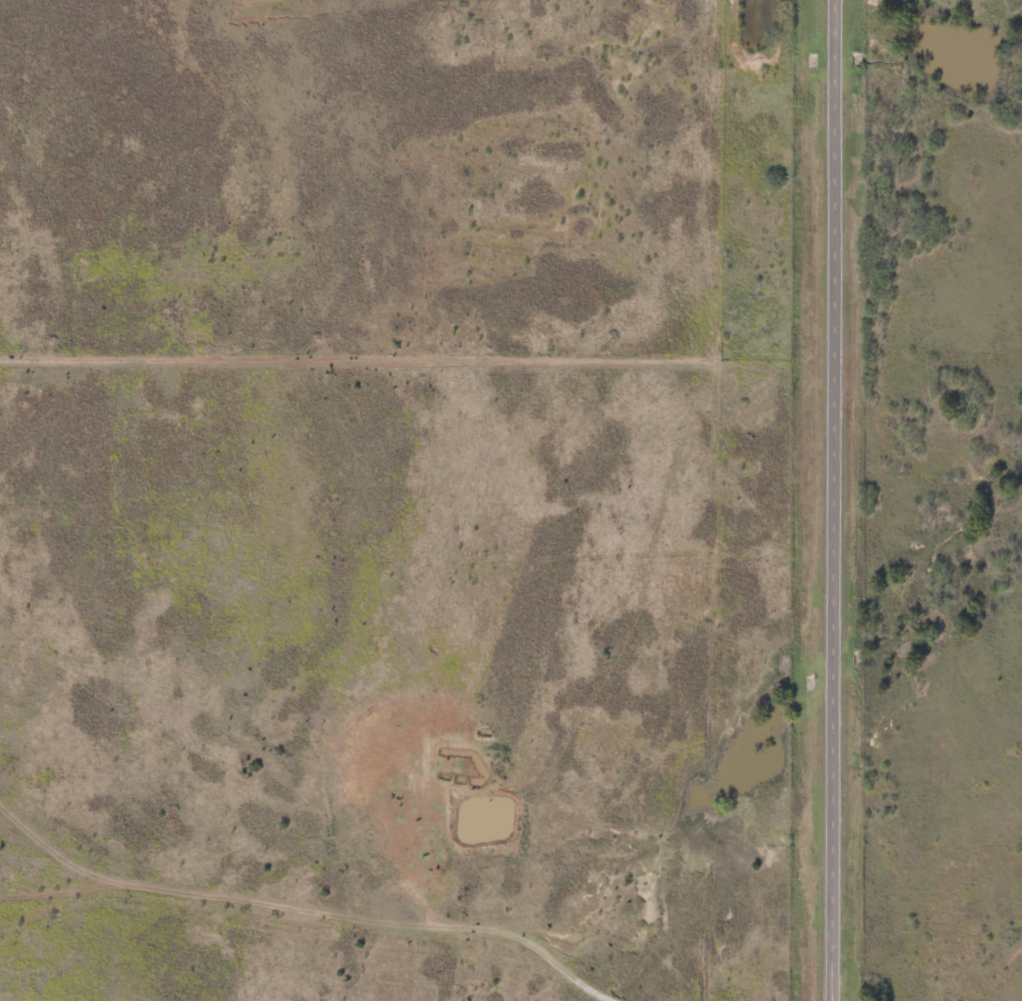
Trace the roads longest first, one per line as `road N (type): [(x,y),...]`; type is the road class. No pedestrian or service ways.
road 1 (tertiary): [(832,1000),(833,0)]

